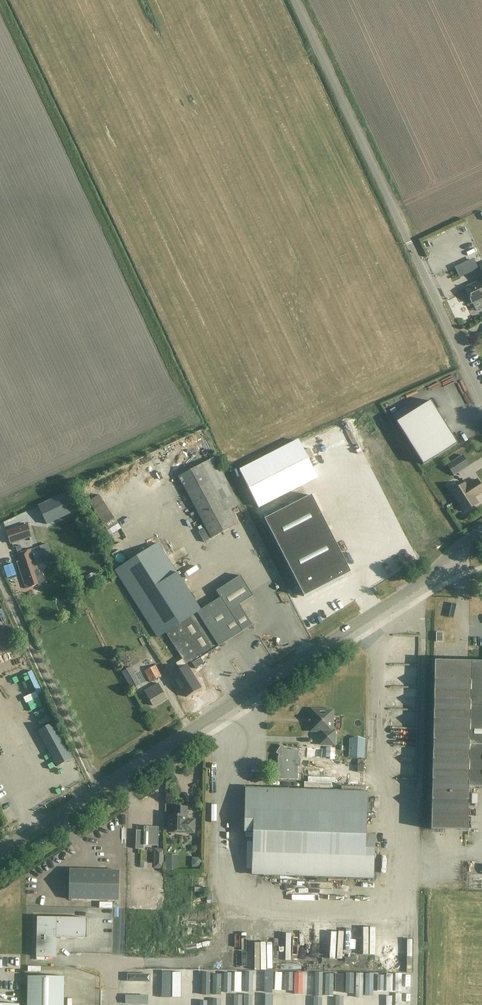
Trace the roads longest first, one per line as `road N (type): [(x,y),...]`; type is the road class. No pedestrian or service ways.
road 1 (tertiary): [(0,852),(413,589)]
road 2 (unclassified): [(481,398),(295,0)]
road 3 (unclassified): [(416,915),(423,598),(413,589)]
road 4 (track): [(0,576),(103,786)]

